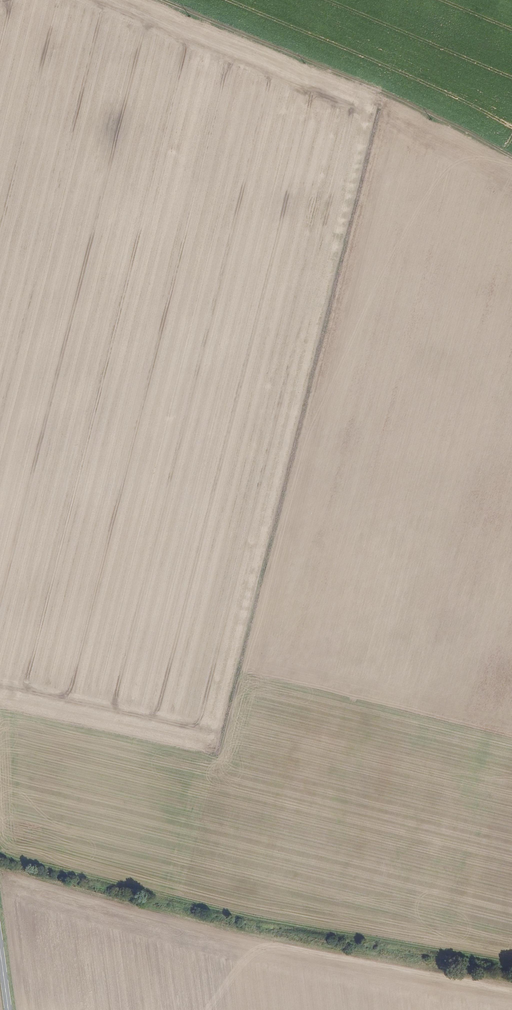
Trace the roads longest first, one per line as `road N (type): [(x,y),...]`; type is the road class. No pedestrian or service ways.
road 1 (track): [(511,156),(157,0)]

